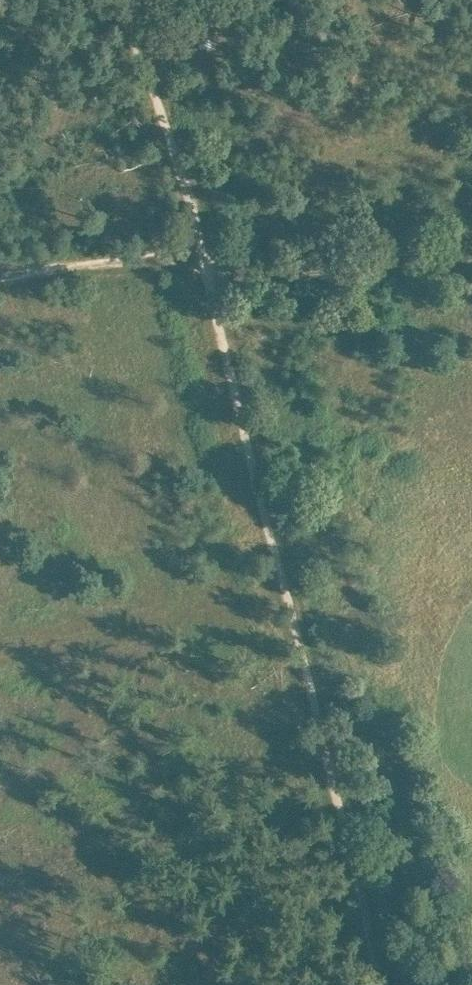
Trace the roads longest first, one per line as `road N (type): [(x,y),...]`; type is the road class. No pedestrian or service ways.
road 1 (track): [(348,852),(207,276)]
road 2 (track): [(207,276),(132,0)]
road 3 (track): [(471,254),(207,276)]
road 4 (track): [(200,250),(0,270)]
road 5 (track): [(382,984),(348,852)]

